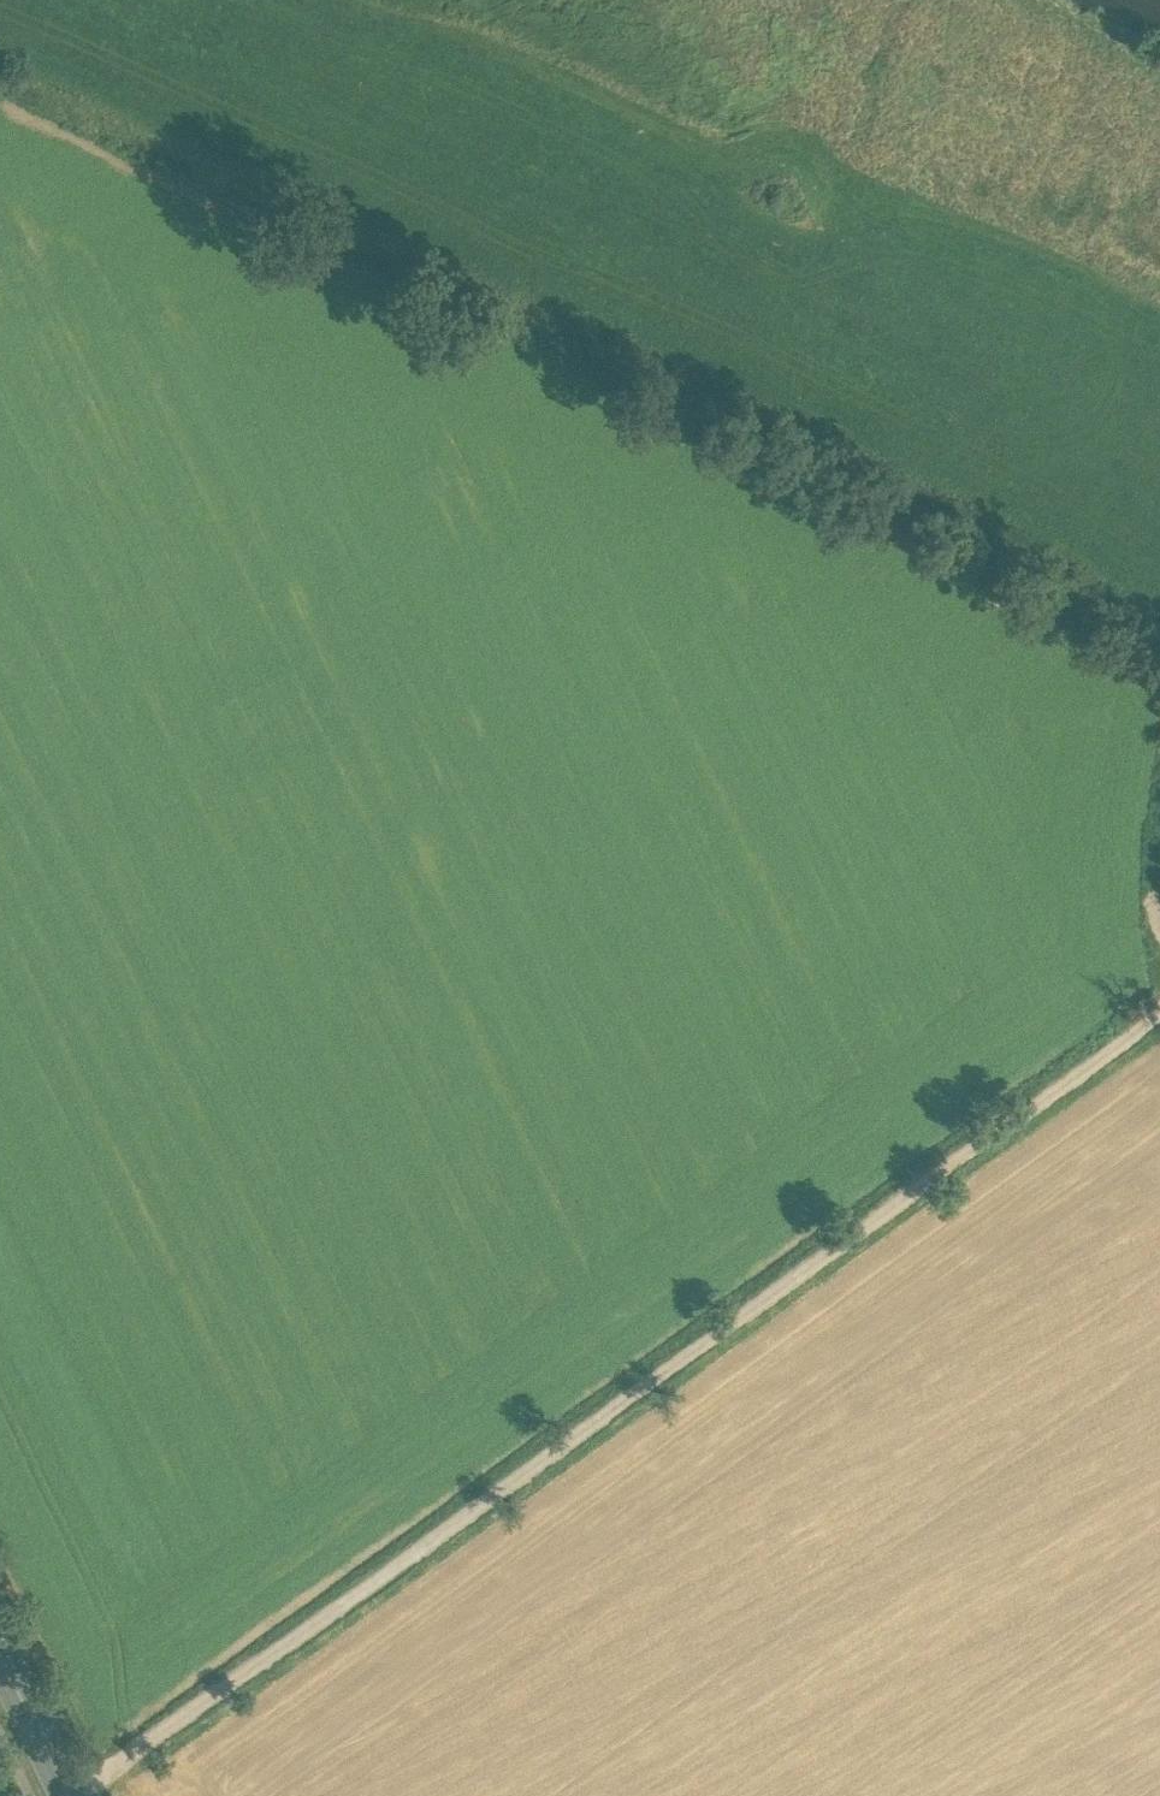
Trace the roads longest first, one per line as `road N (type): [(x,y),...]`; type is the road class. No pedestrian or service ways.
road 1 (primary): [(0,1652),(70,1795)]

